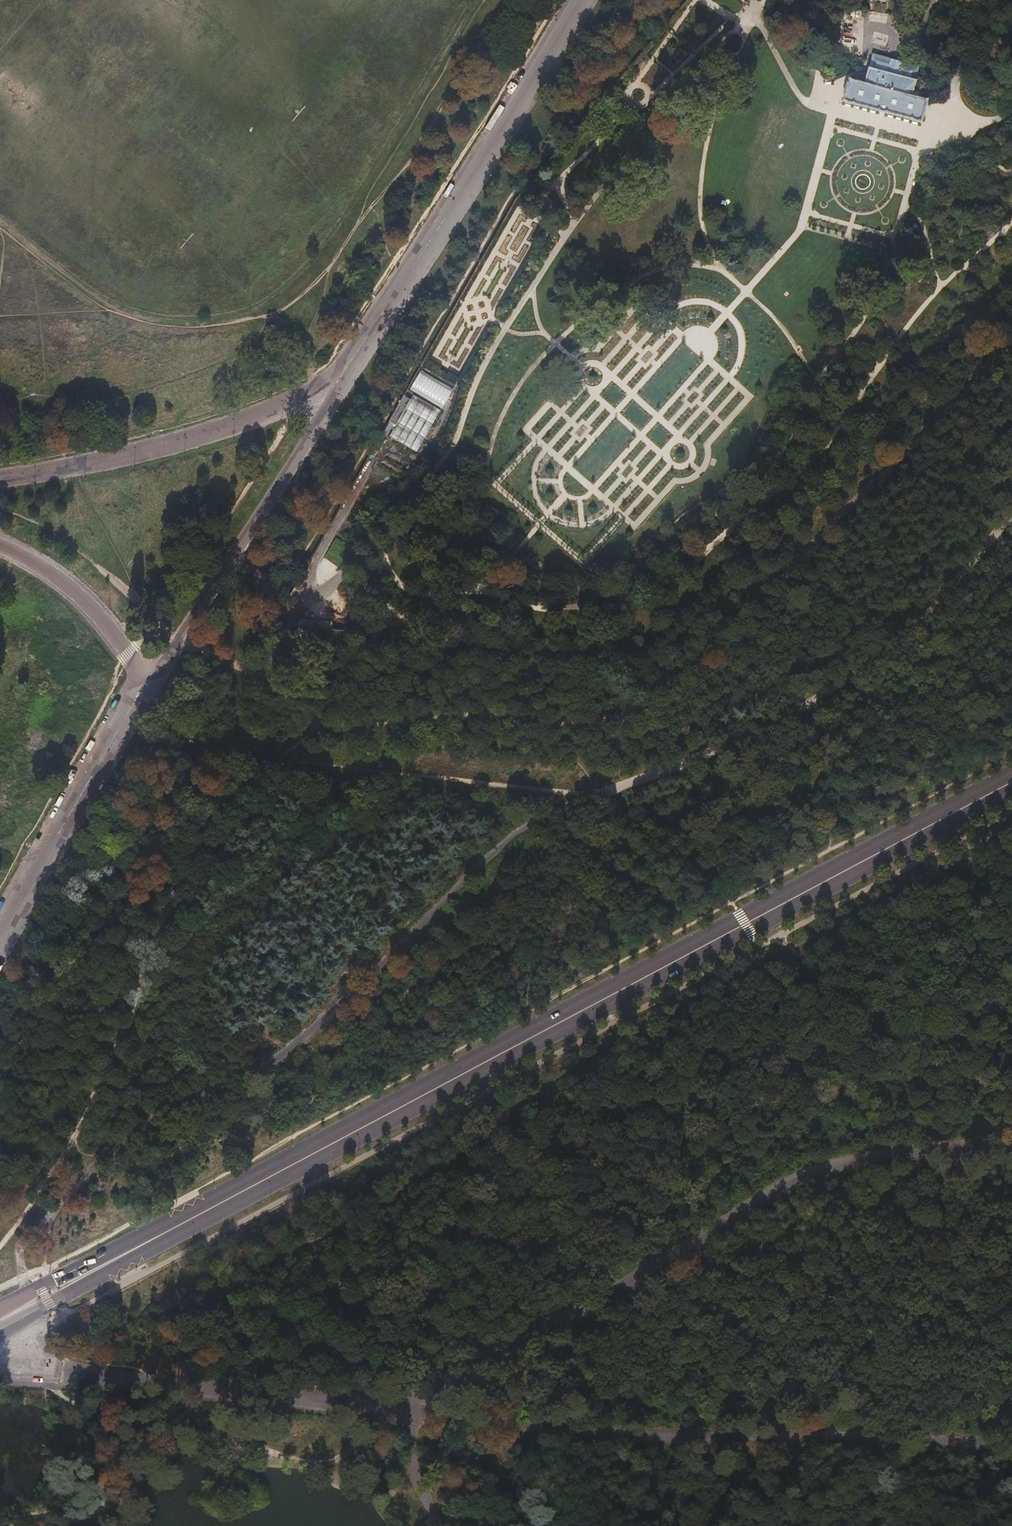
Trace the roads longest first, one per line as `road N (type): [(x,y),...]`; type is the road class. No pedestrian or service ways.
road 1 (primary): [(1011,781),(96,1269)]
road 2 (track): [(412,1411),(448,1379),(587,1306),(810,1169),(1011,1143)]
road 3 (track): [(1011,1448),(891,1436),(661,1438),(468,1417)]
road 4 (tertiary): [(582,0),(342,378)]
road 5 (track): [(231,756),(594,796)]
road 6 (tertiary): [(150,682),(342,378)]
road 7 (unclassified): [(342,378),(304,400),(171,443),(0,477)]
road 8 (track): [(412,1411),(56,1374)]
road 9 (tertiary): [(0,940),(150,682)]
road 10 (unclassified): [(150,682),(97,612),(0,543)]
road 11 (track): [(412,1411),(416,1474),(442,1525)]

